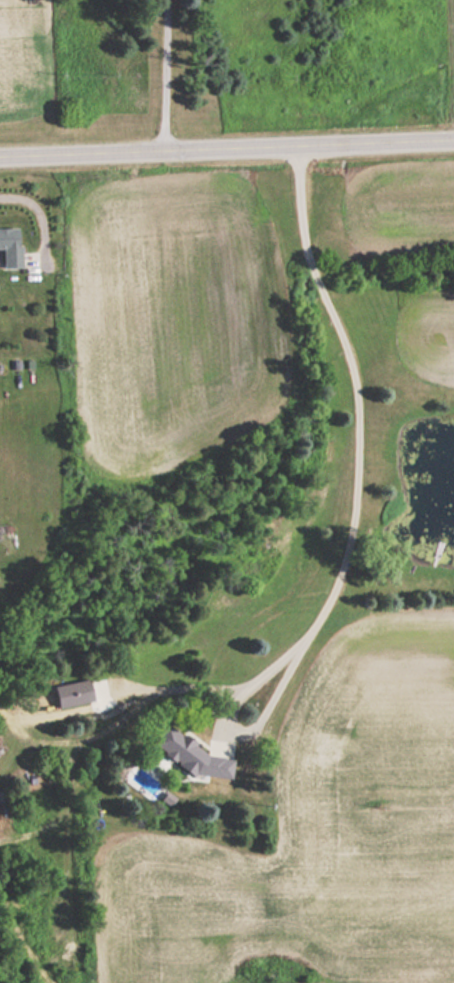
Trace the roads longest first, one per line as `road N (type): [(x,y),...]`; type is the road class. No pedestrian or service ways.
road 1 (tertiary): [(0,151),(453,135)]

